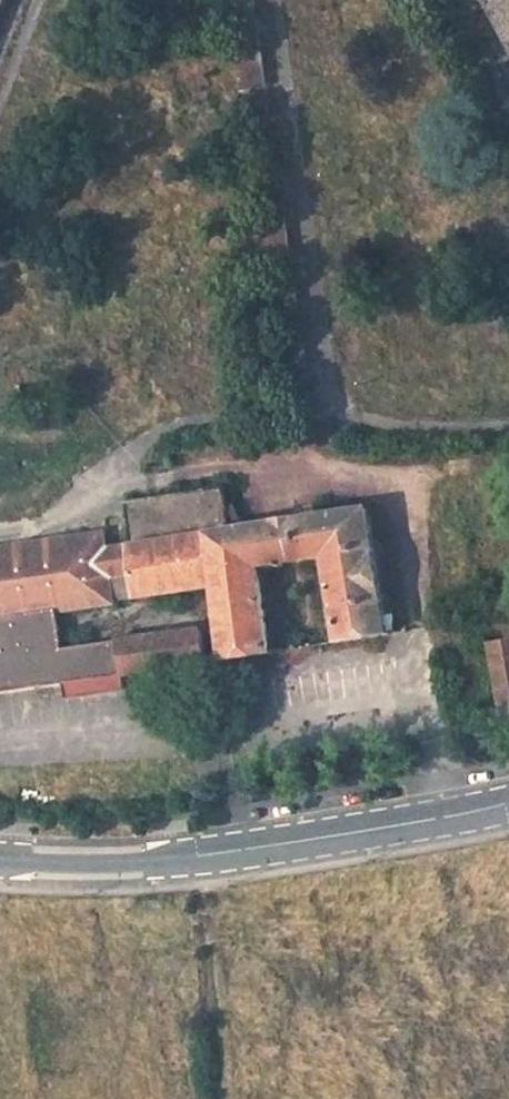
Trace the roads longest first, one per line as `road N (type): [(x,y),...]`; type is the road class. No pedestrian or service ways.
road 1 (unclassified): [(0,860),(198,856),(508,801)]

